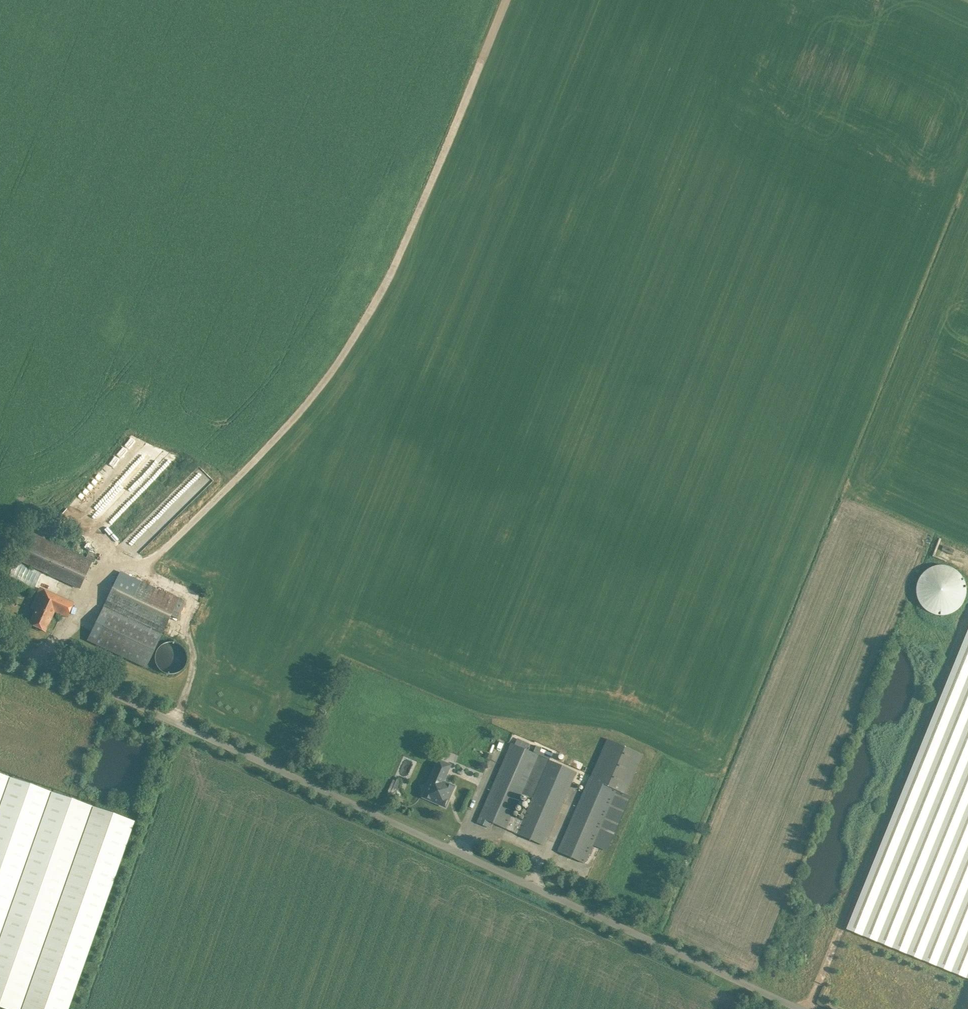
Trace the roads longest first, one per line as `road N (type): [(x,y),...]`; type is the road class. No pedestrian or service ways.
road 1 (unclassified): [(803,1008),(40,662)]
road 2 (track): [(112,561),(139,570),(152,560),(314,392),(404,243),(506,0)]
road 3 (track): [(844,499),(665,946)]

